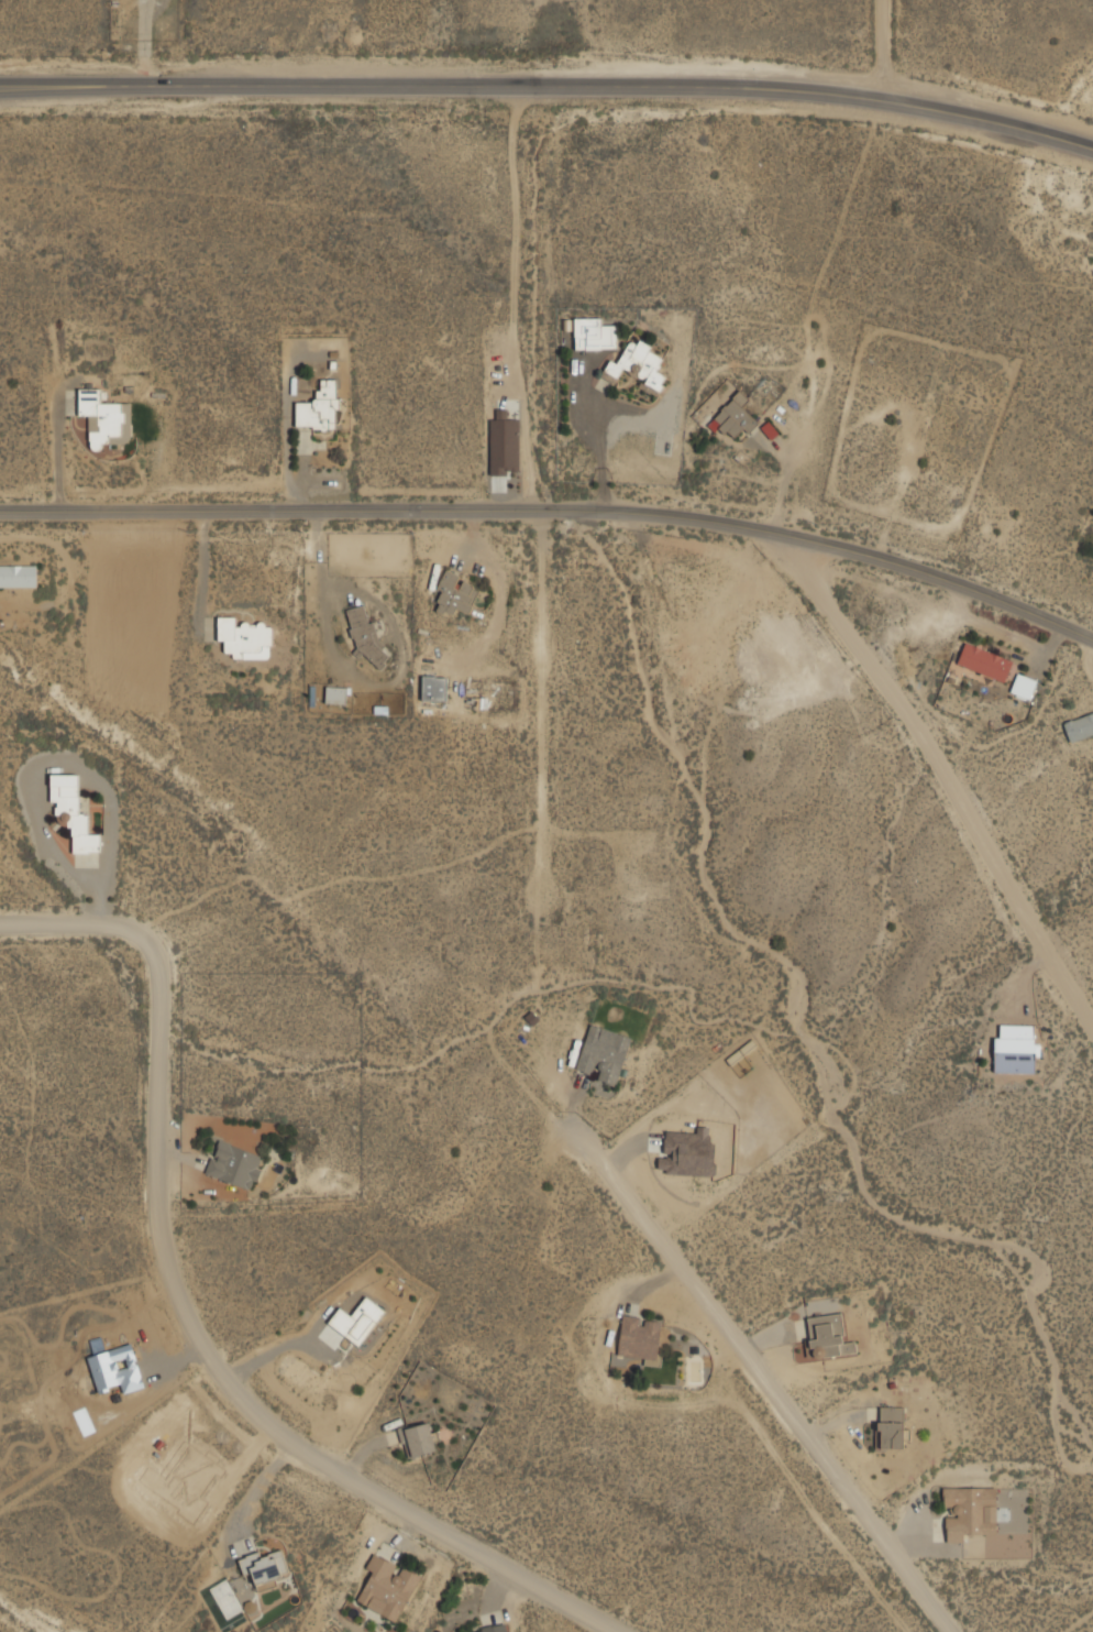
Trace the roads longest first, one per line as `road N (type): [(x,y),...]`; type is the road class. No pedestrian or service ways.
road 1 (tertiary): [(0,512),(661,514),(886,560),(1092,640)]
road 2 (secondary): [(0,86),(748,86),(882,100),(1092,151)]
road 3 (residential): [(0,923),(104,923),(132,932),(151,955),(157,986),(155,1206),(170,1284),(208,1359),(278,1433),(366,1491),(624,1631)]
road 4 (residential): [(946,1631),(575,1135)]
road 5 (residential): [(1092,1026),(866,660),(771,530)]
road 6 (track): [(541,510),(532,85)]
road 7 (residential): [(540,892),(541,510)]

